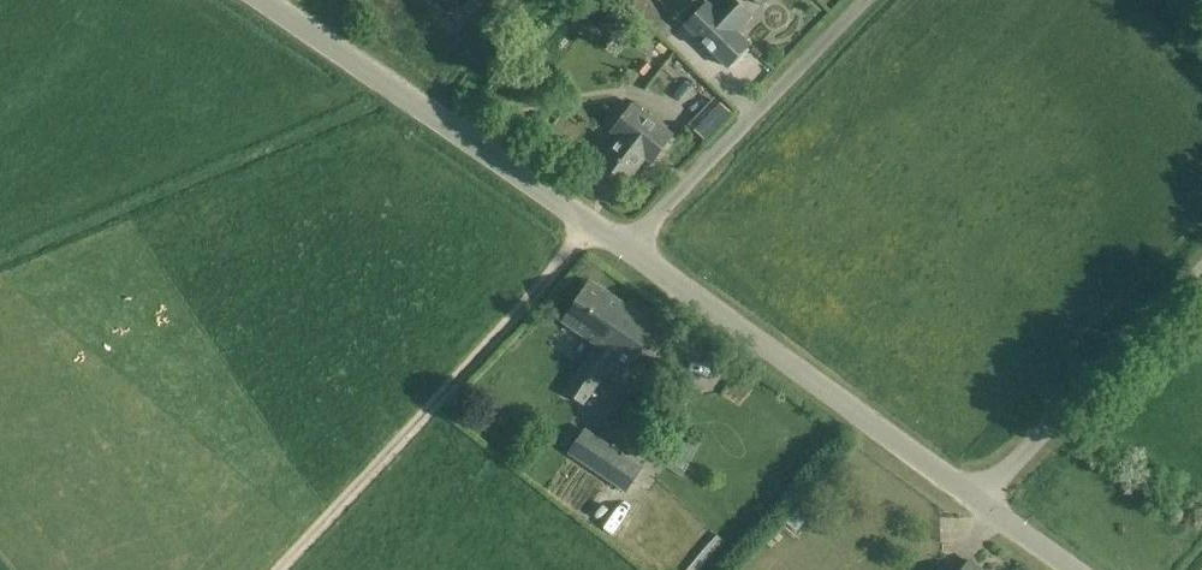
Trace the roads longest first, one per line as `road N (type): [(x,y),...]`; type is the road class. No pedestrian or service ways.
road 1 (unclassified): [(1075,569),(626,250)]
road 2 (unclassified): [(274,569),(590,225)]
road 3 (unclassified): [(590,225),(257,0)]
road 4 (unclassified): [(626,250),(869,0)]

